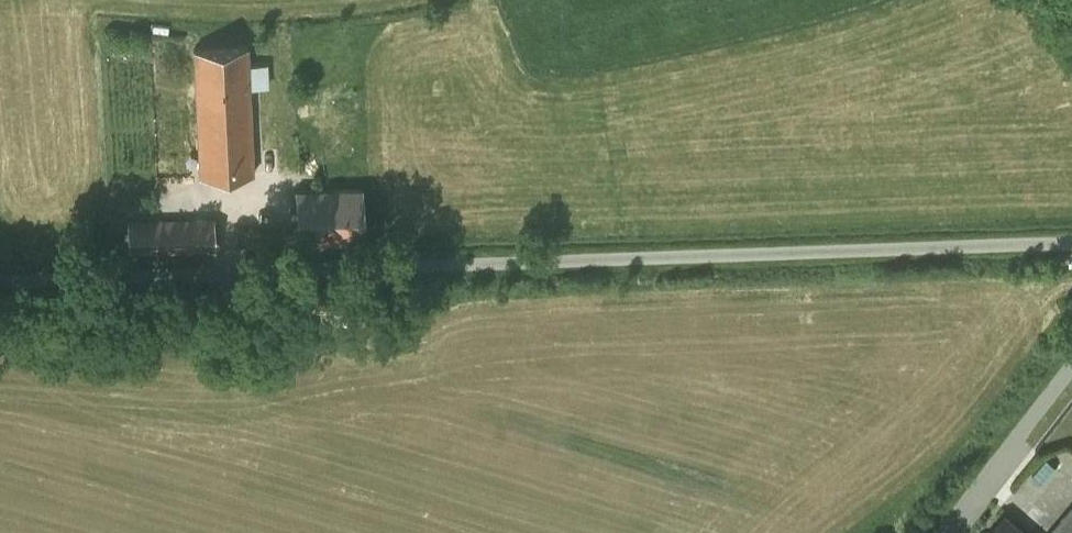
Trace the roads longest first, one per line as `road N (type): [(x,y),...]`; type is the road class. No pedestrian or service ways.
road 1 (unclassified): [(1071,251),(0,288)]
road 2 (unclassified): [(948,532),(1071,372)]

